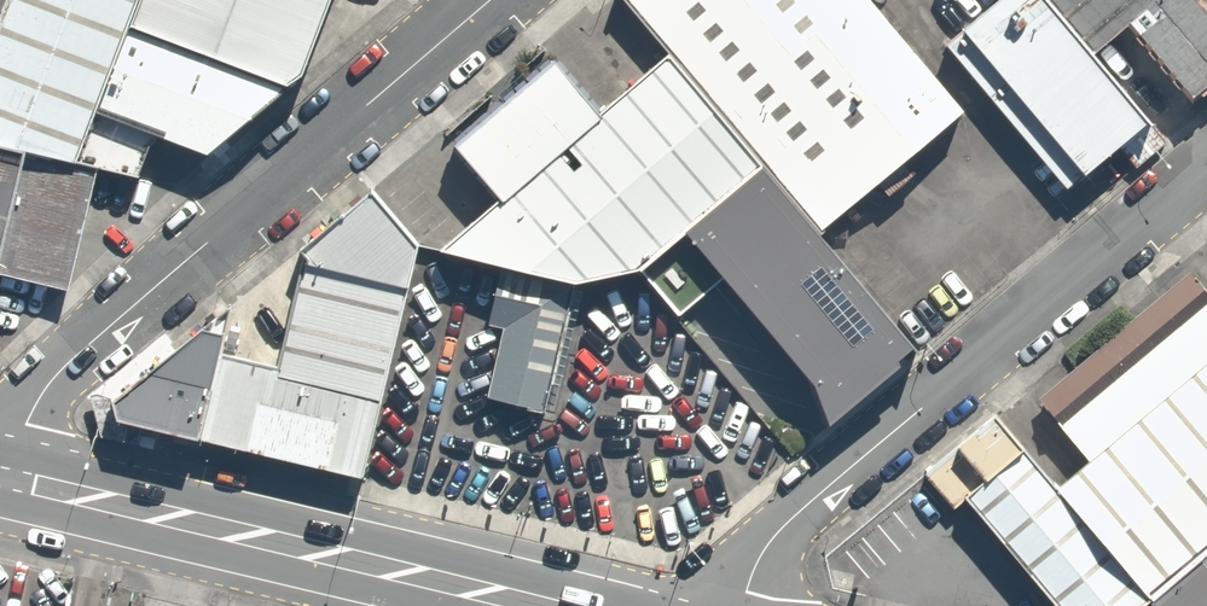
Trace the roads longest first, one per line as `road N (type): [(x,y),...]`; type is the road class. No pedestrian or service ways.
road 1 (residential): [(8,480),(24,426),(55,374),(489,0)]
road 2 (residential): [(743,605),(764,552),(799,513),(1206,168)]
road 3 (secondary): [(8,480),(534,605)]

